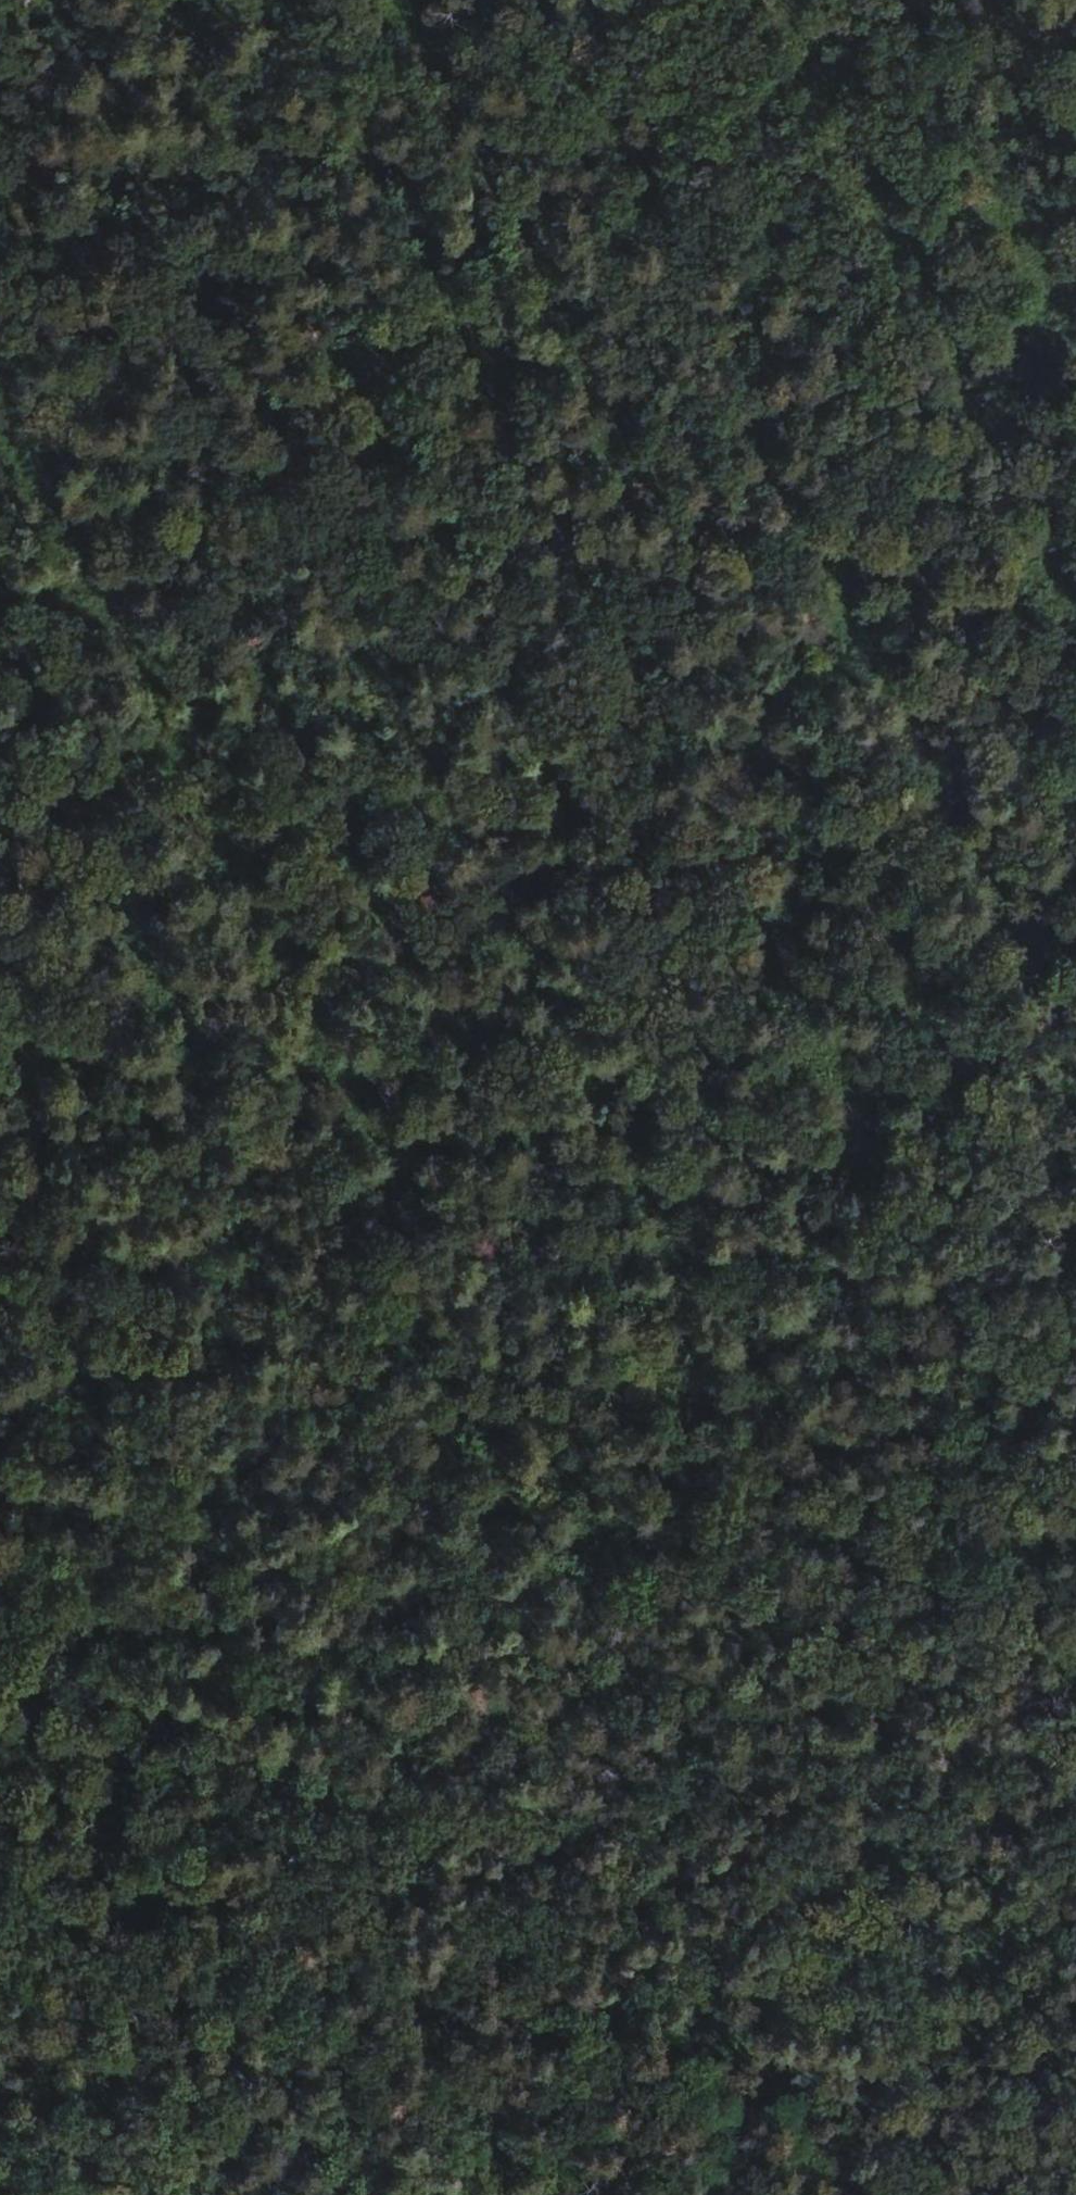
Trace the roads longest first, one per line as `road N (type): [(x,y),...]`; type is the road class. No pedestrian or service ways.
road 1 (track): [(0,1052),(1075,1261)]
road 2 (track): [(1075,926),(663,0)]
road 3 (track): [(892,0),(1075,36)]

